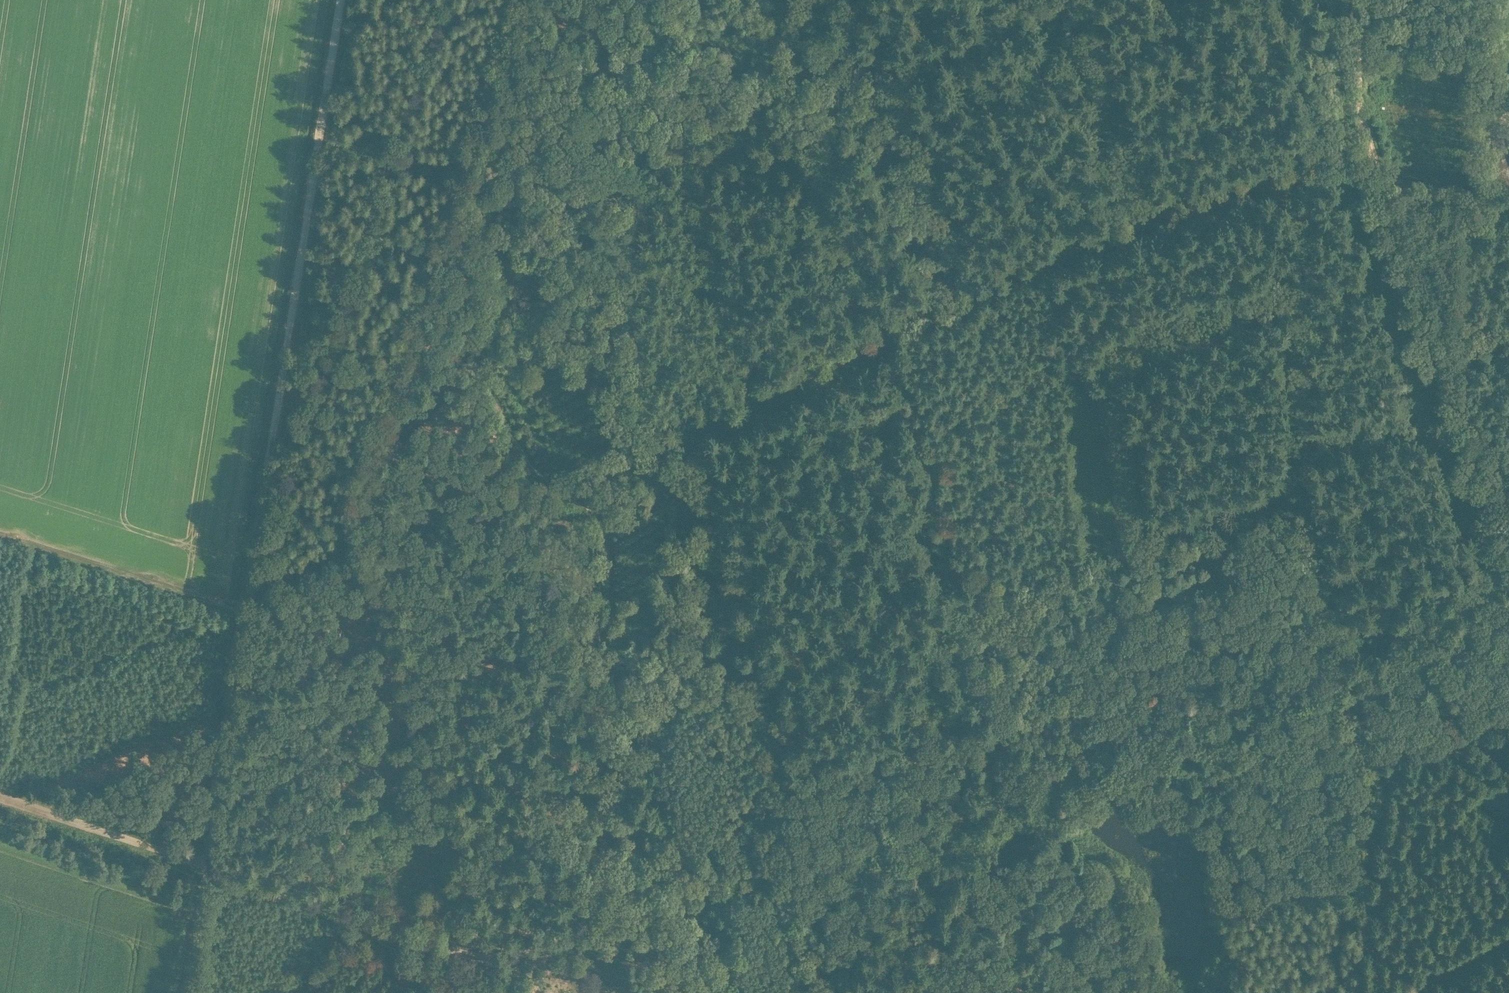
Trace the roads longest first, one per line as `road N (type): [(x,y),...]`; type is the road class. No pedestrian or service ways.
road 1 (track): [(371,564),(486,964),(202,867),(242,607)]
road 2 (track): [(1508,633),(722,890)]
road 3 (track): [(537,477),(371,564),(357,507),(521,0)]
road 4 (track): [(242,607),(337,0)]
road 5 (track): [(1360,0),(1352,7),(1355,123),(1463,443),(1504,528)]
road 6 (track): [(0,801),(202,867),(183,992)]
road 7 (track): [(1504,528),(1409,664)]
road 8 (track): [(1508,923),(1392,992)]
road 9 (track): [(486,964),(612,923)]
road 10 (track): [(1508,201),(1380,202)]

